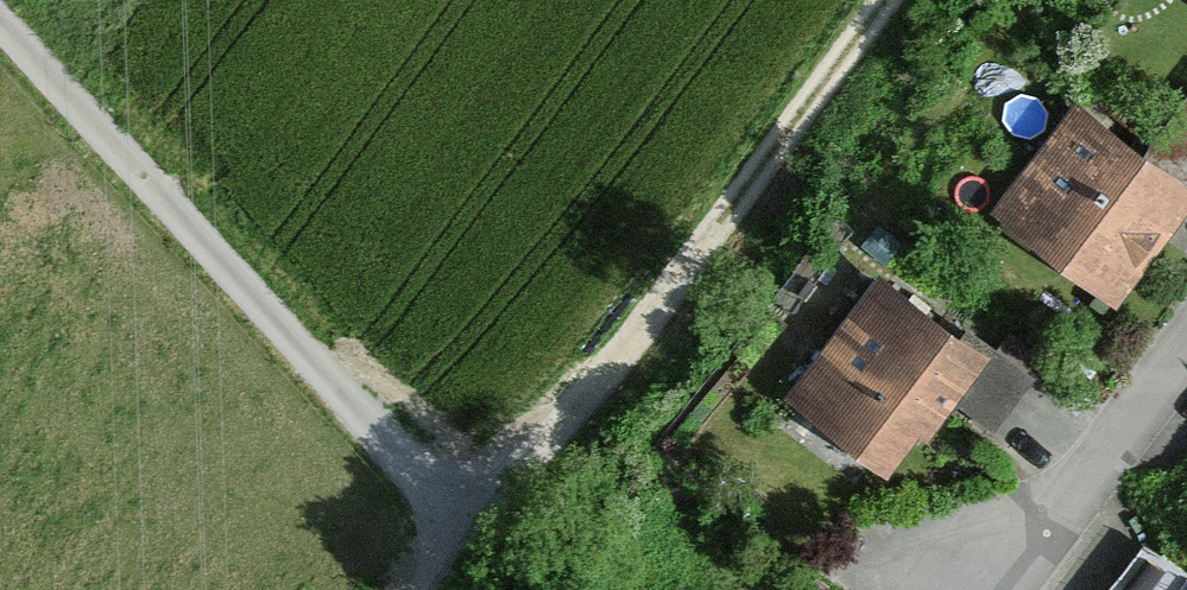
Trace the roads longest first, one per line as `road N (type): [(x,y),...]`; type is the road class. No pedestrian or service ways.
road 1 (track): [(437,589),(887,0)]
road 2 (track): [(475,537),(0,30)]
road 3 (residential): [(1003,589),(1186,348)]

